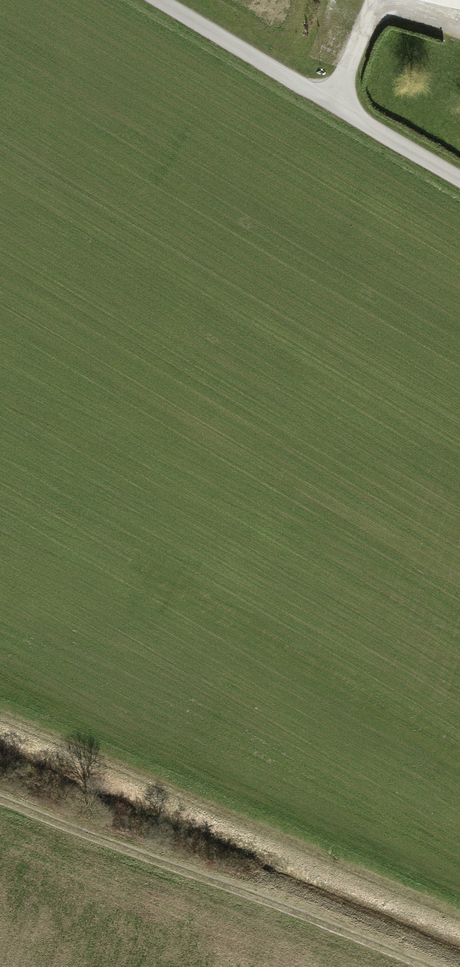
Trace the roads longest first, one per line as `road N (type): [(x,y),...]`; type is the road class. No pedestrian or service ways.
road 1 (track): [(0,720),(459,916)]
road 2 (track): [(0,802),(402,966)]
road 3 (unclassified): [(459,180),(160,0)]

